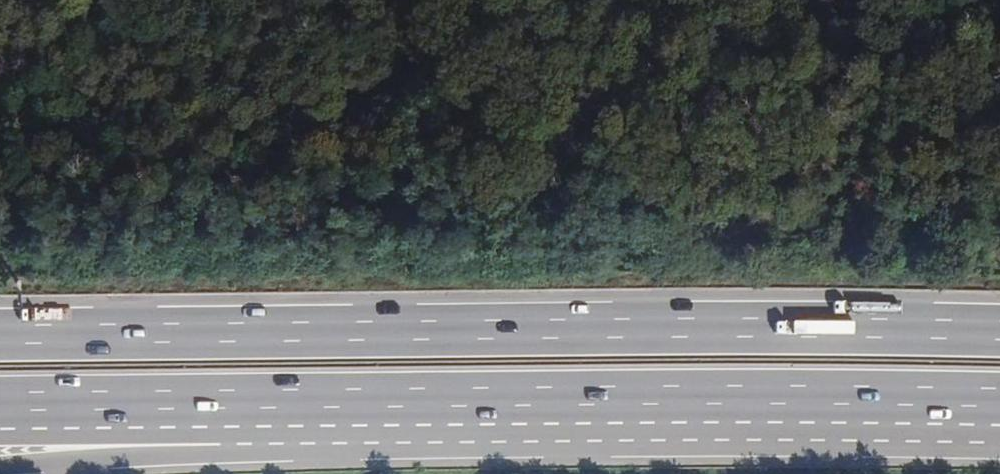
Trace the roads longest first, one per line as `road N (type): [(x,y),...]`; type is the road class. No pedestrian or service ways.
road 1 (trunk): [(999,332),(0,334)]
road 2 (trunk): [(218,407),(999,409)]
road 3 (trunk): [(0,465),(153,452),(218,407)]
road 4 (trunk): [(0,410),(218,407)]

